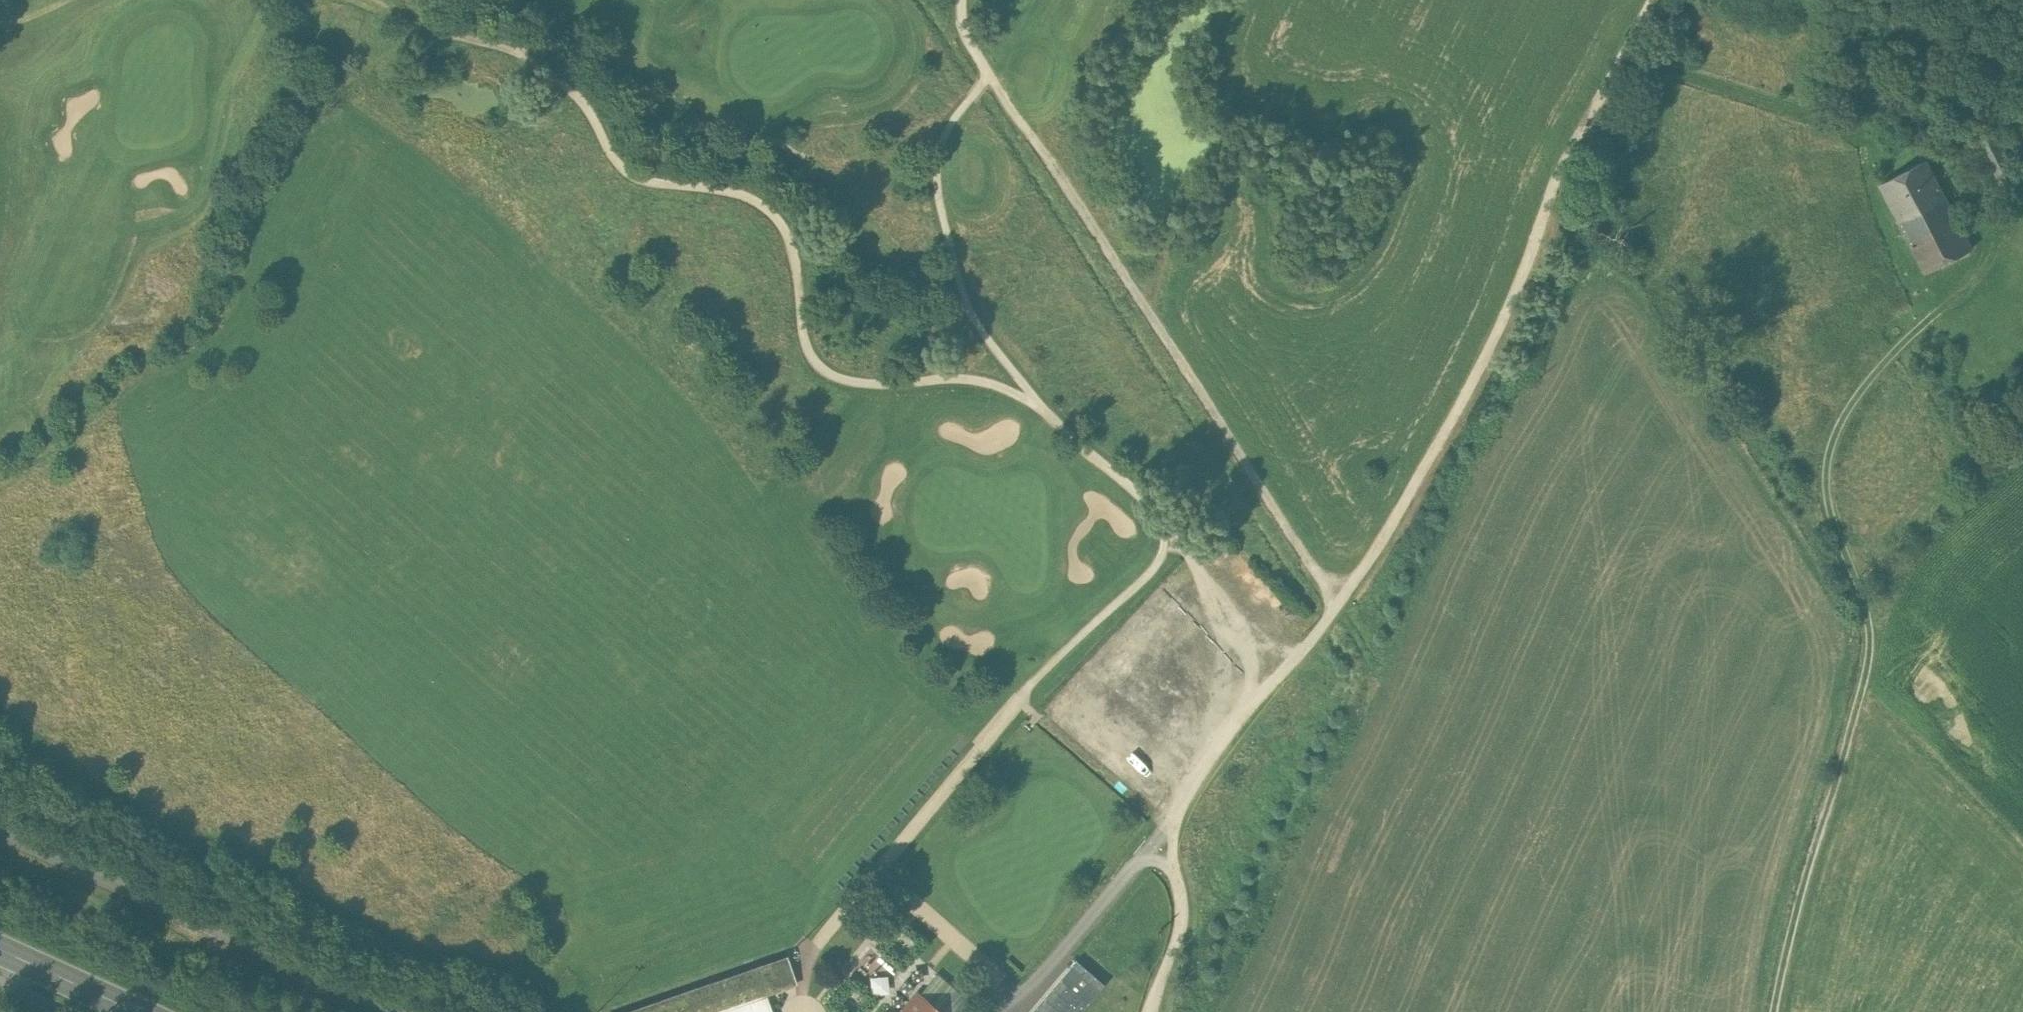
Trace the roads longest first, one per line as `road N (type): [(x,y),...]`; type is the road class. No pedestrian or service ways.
road 1 (primary): [(0,951),(138,1011)]

